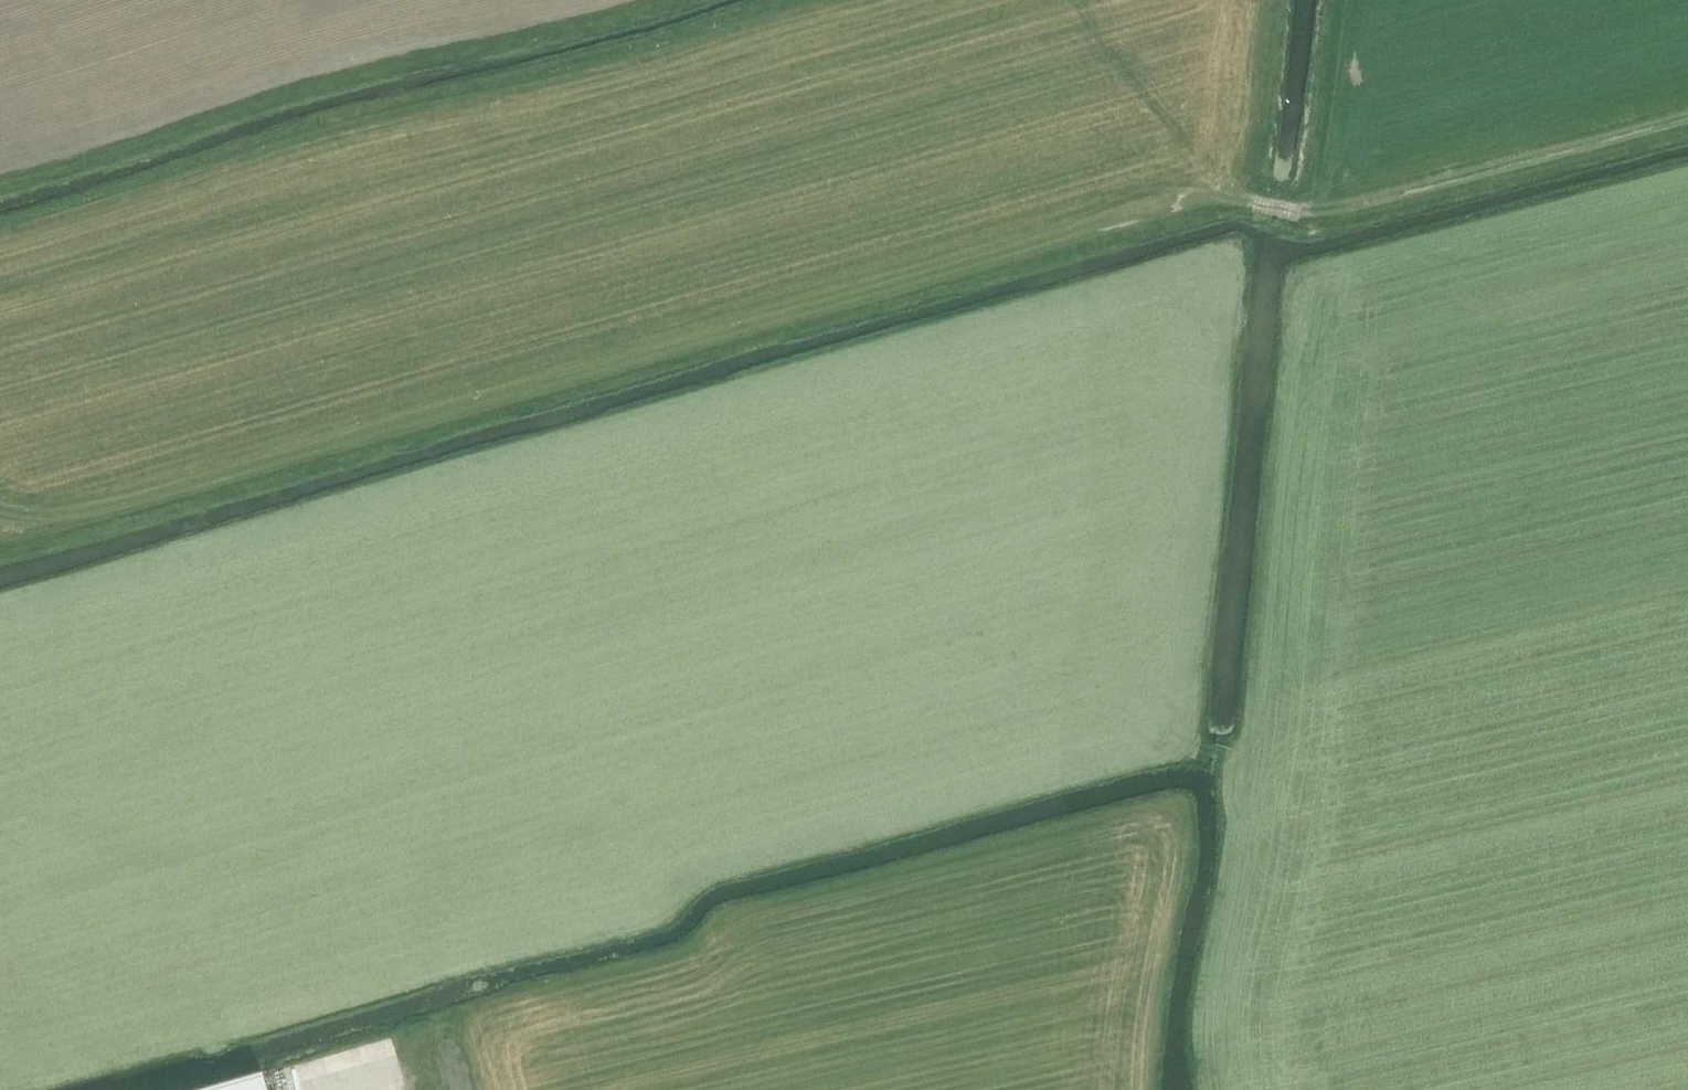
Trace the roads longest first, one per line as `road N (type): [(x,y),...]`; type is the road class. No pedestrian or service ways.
road 1 (track): [(885,0),(0,240)]
road 2 (track): [(1179,730),(1247,774),(1219,943),(1215,1089)]
road 3 (track): [(1357,192),(1301,214),(1253,202),(1065,0)]

